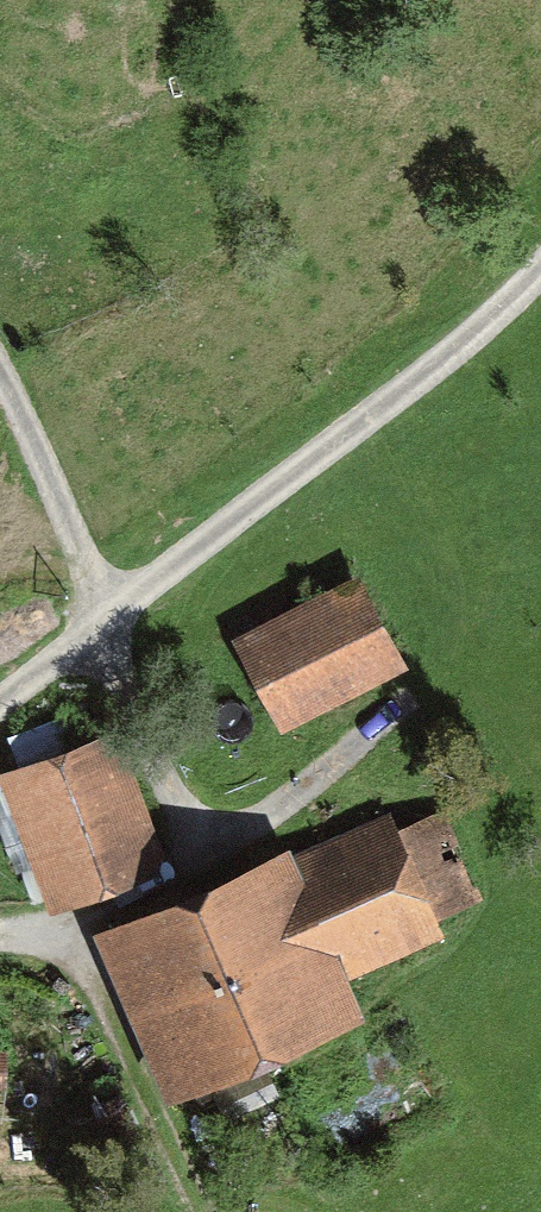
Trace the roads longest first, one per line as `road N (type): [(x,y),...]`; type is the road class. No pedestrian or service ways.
road 1 (track): [(540,261),(454,346),(0,703)]
road 2 (track): [(0,934),(123,896),(192,863),(288,807),(408,707)]
road 3 (track): [(113,617),(0,378)]

